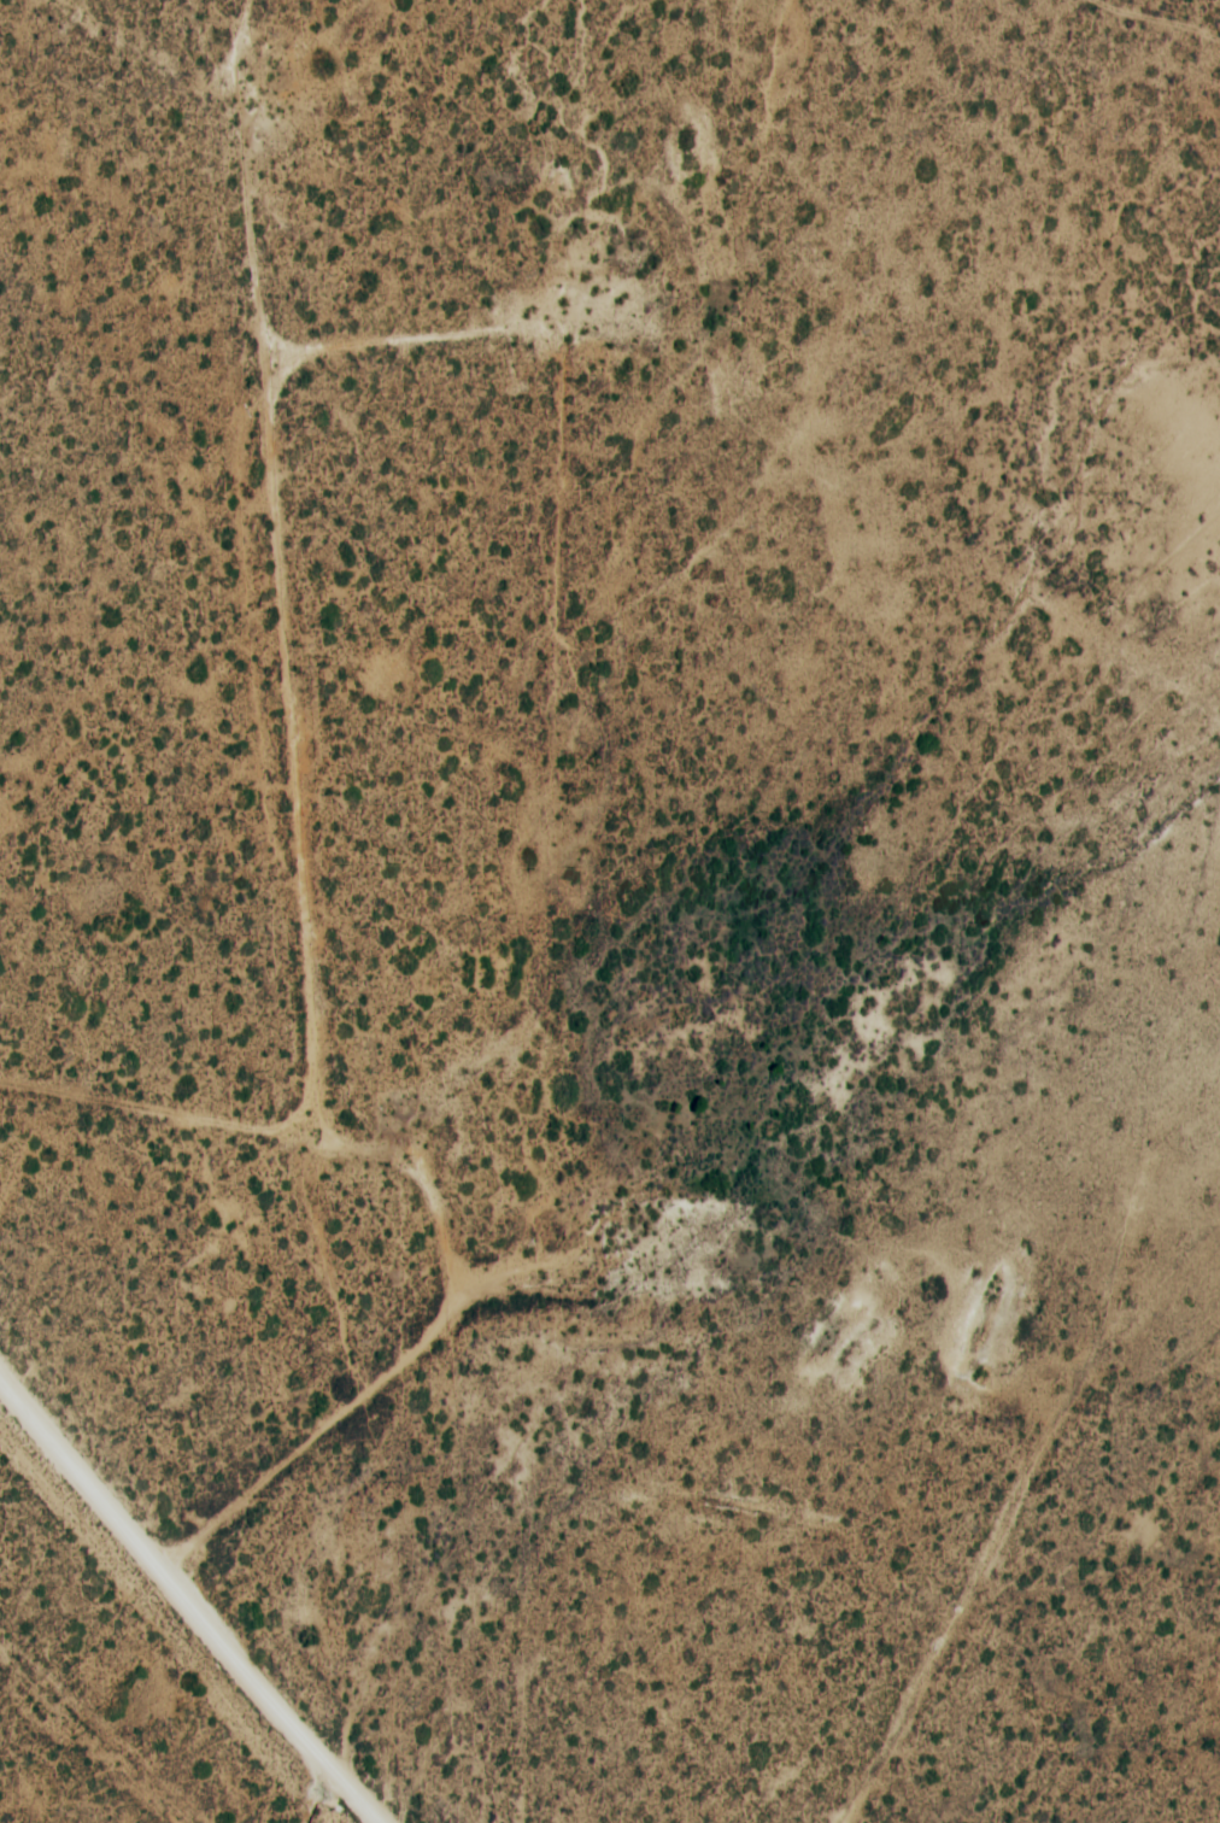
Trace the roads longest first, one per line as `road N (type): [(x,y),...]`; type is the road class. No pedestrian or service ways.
road 1 (residential): [(239,0),(239,204),(379,1104),(404,1342),(338,1482),(257,1542),(163,1566)]
road 2 (residential): [(0,1373),(385,1822)]

